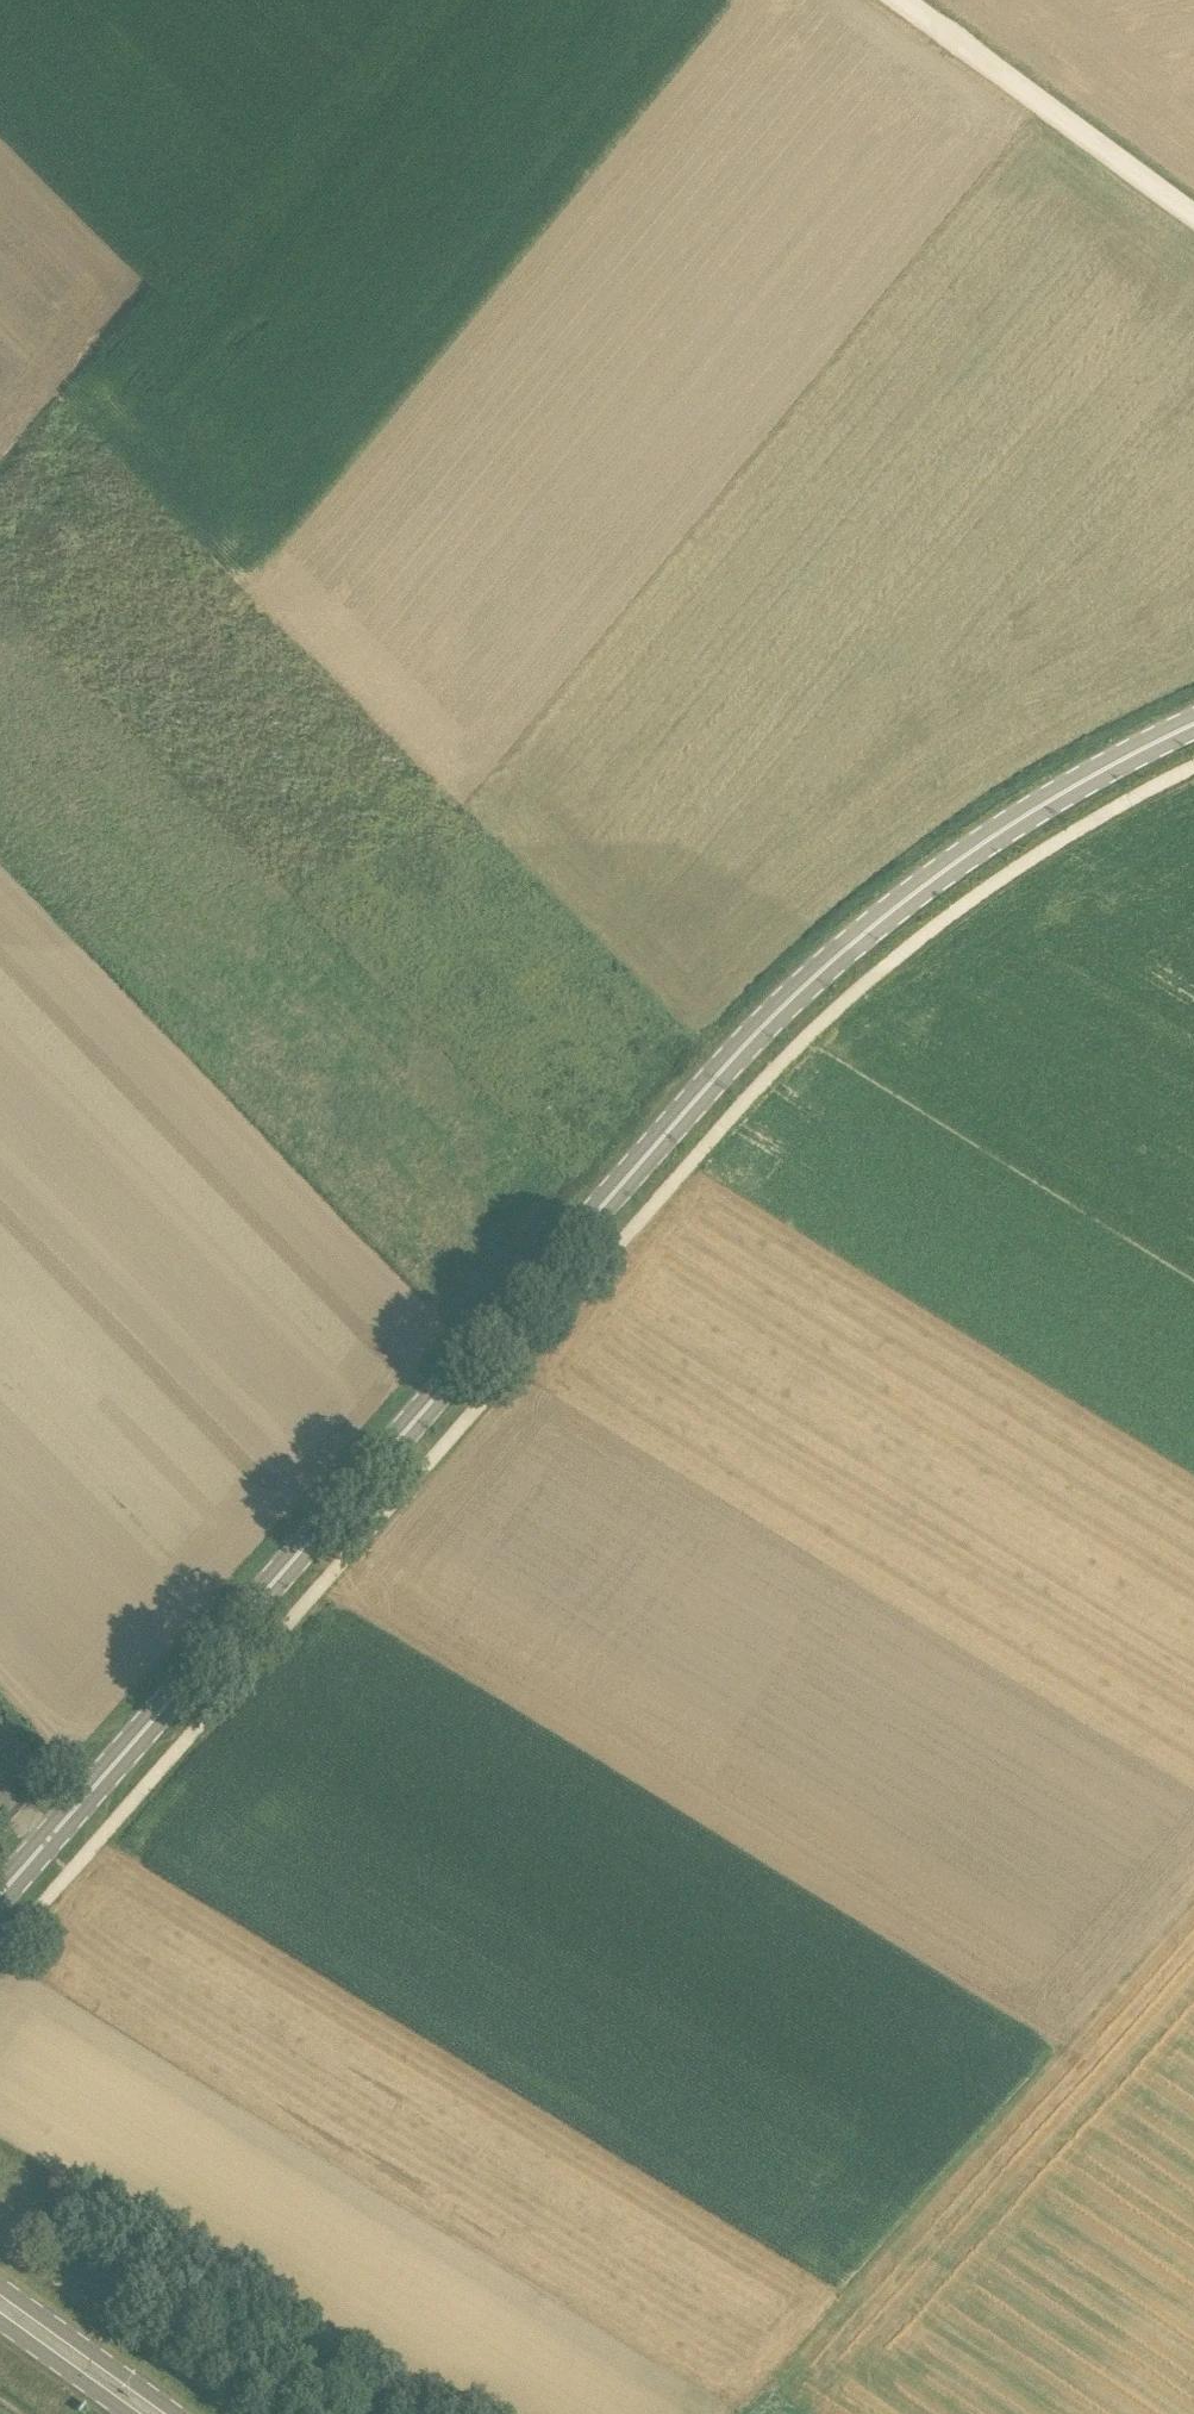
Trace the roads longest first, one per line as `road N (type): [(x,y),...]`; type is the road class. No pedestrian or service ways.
road 1 (tertiary): [(0,1898),(711,1084),(835,960),(936,874),(1035,808),(1193,726)]
road 2 (track): [(885,0),(1193,226)]
road 3 (primary): [(174,2413),(0,2288)]
road 4 (primary): [(0,2326),(123,2413)]

